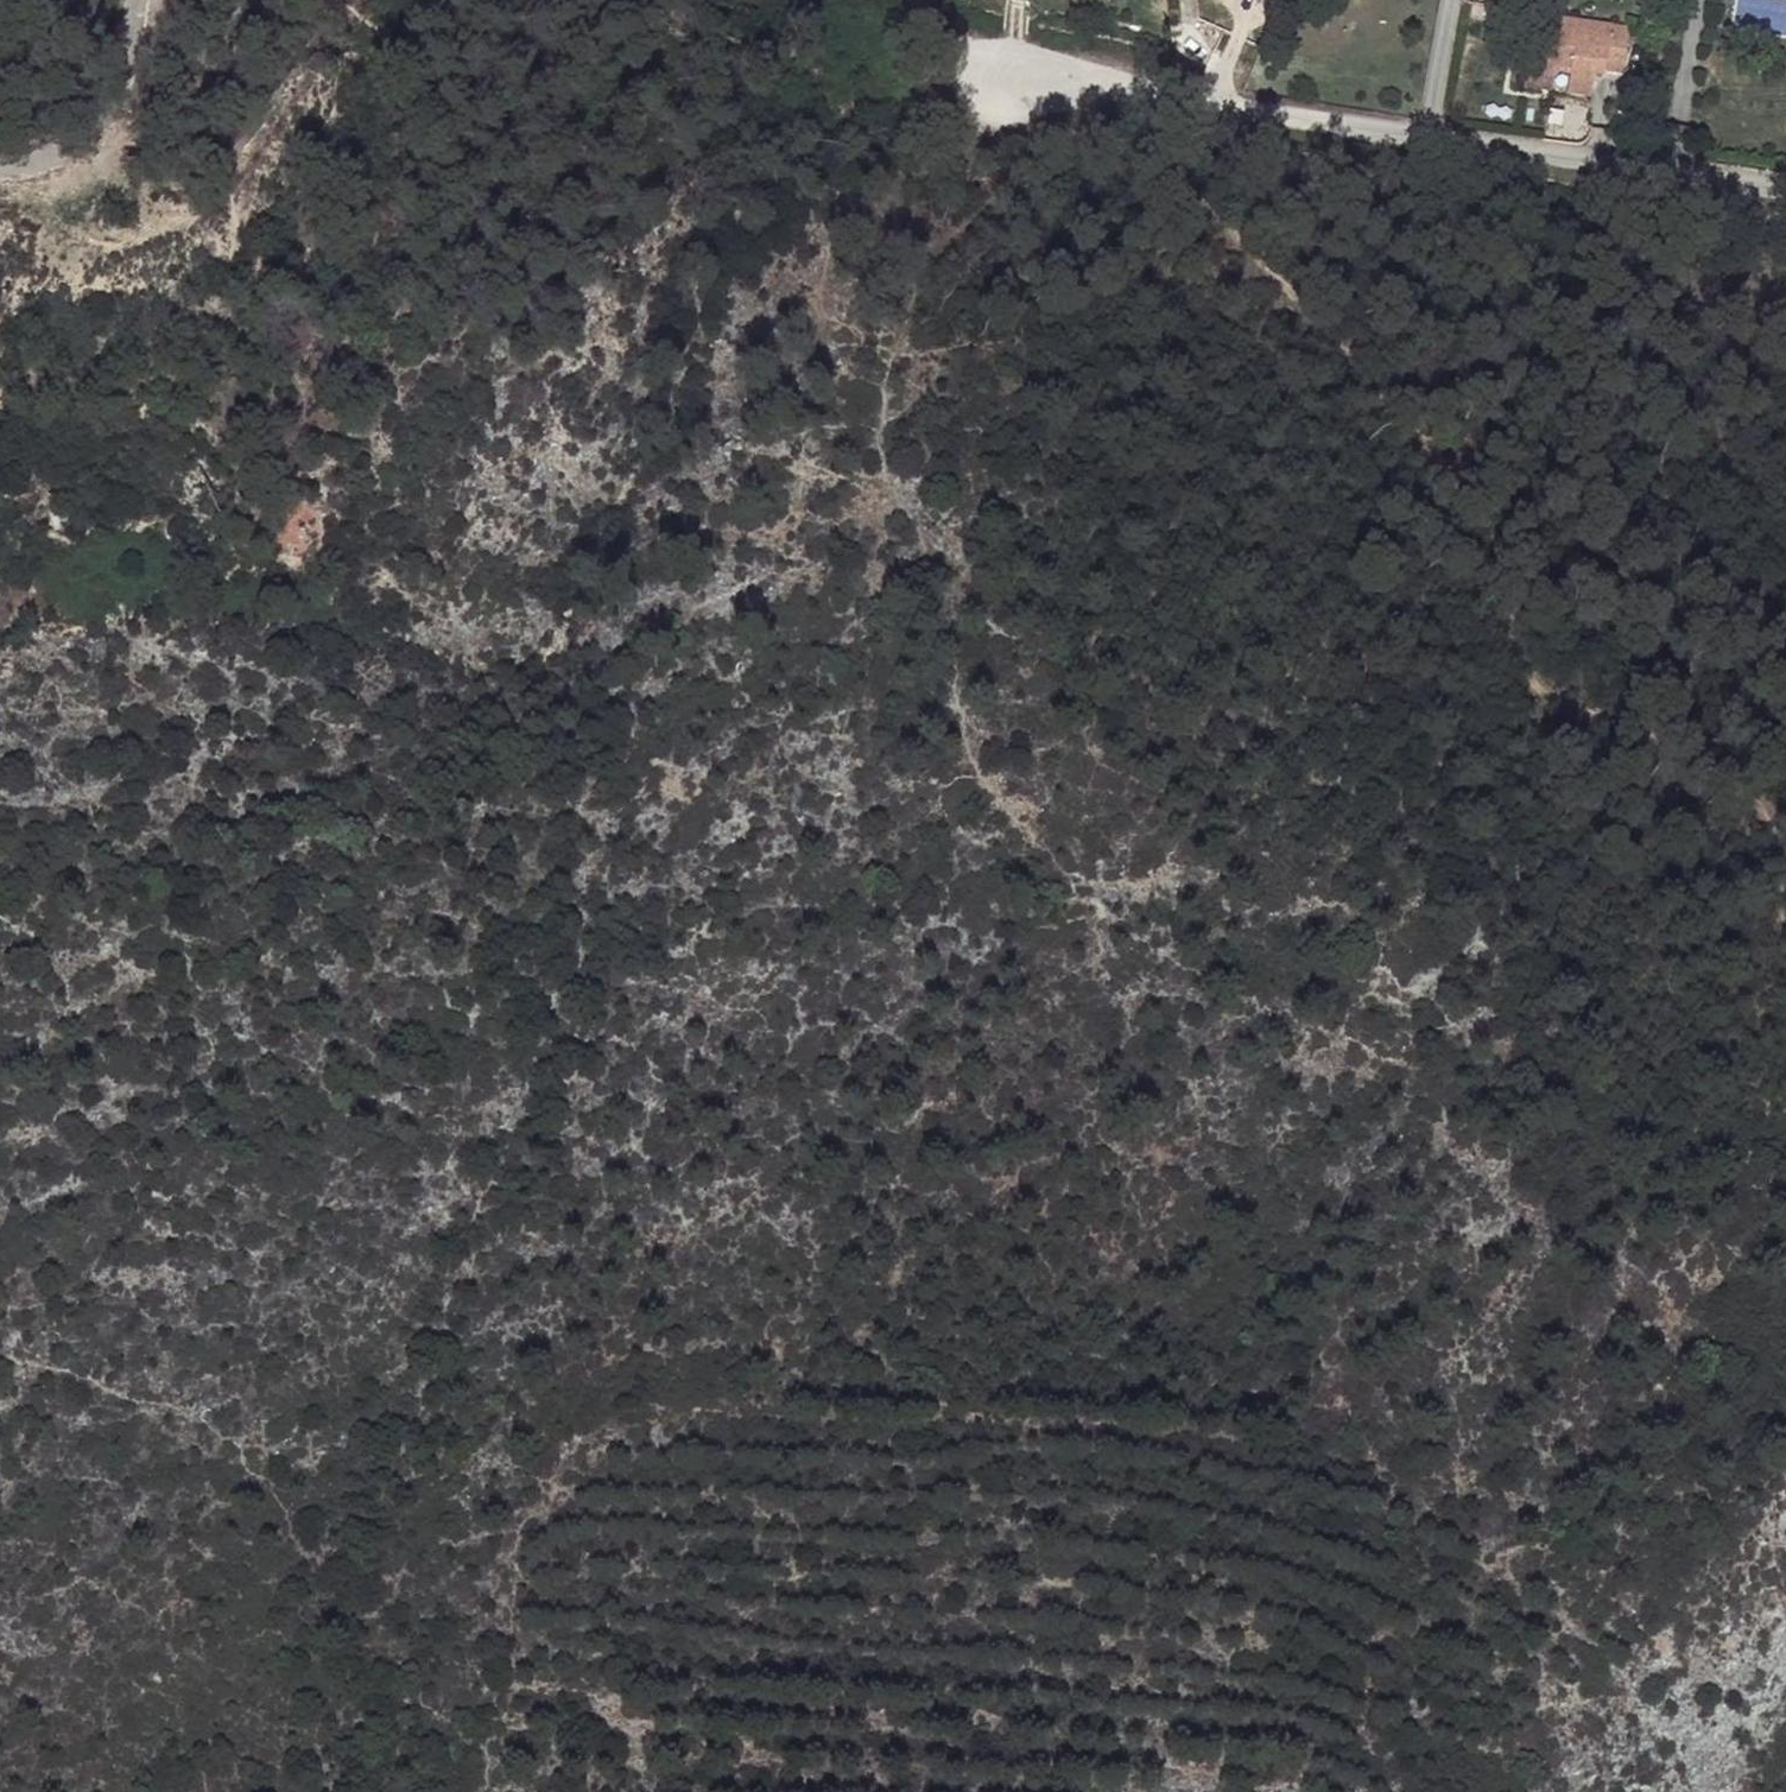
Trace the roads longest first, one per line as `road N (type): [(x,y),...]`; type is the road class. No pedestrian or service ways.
road 1 (residential): [(1431,145),(1305,122),(1013,46)]
road 2 (residential): [(1785,191),(1431,145)]
road 3 (residential): [(1454,0),(1431,145)]

